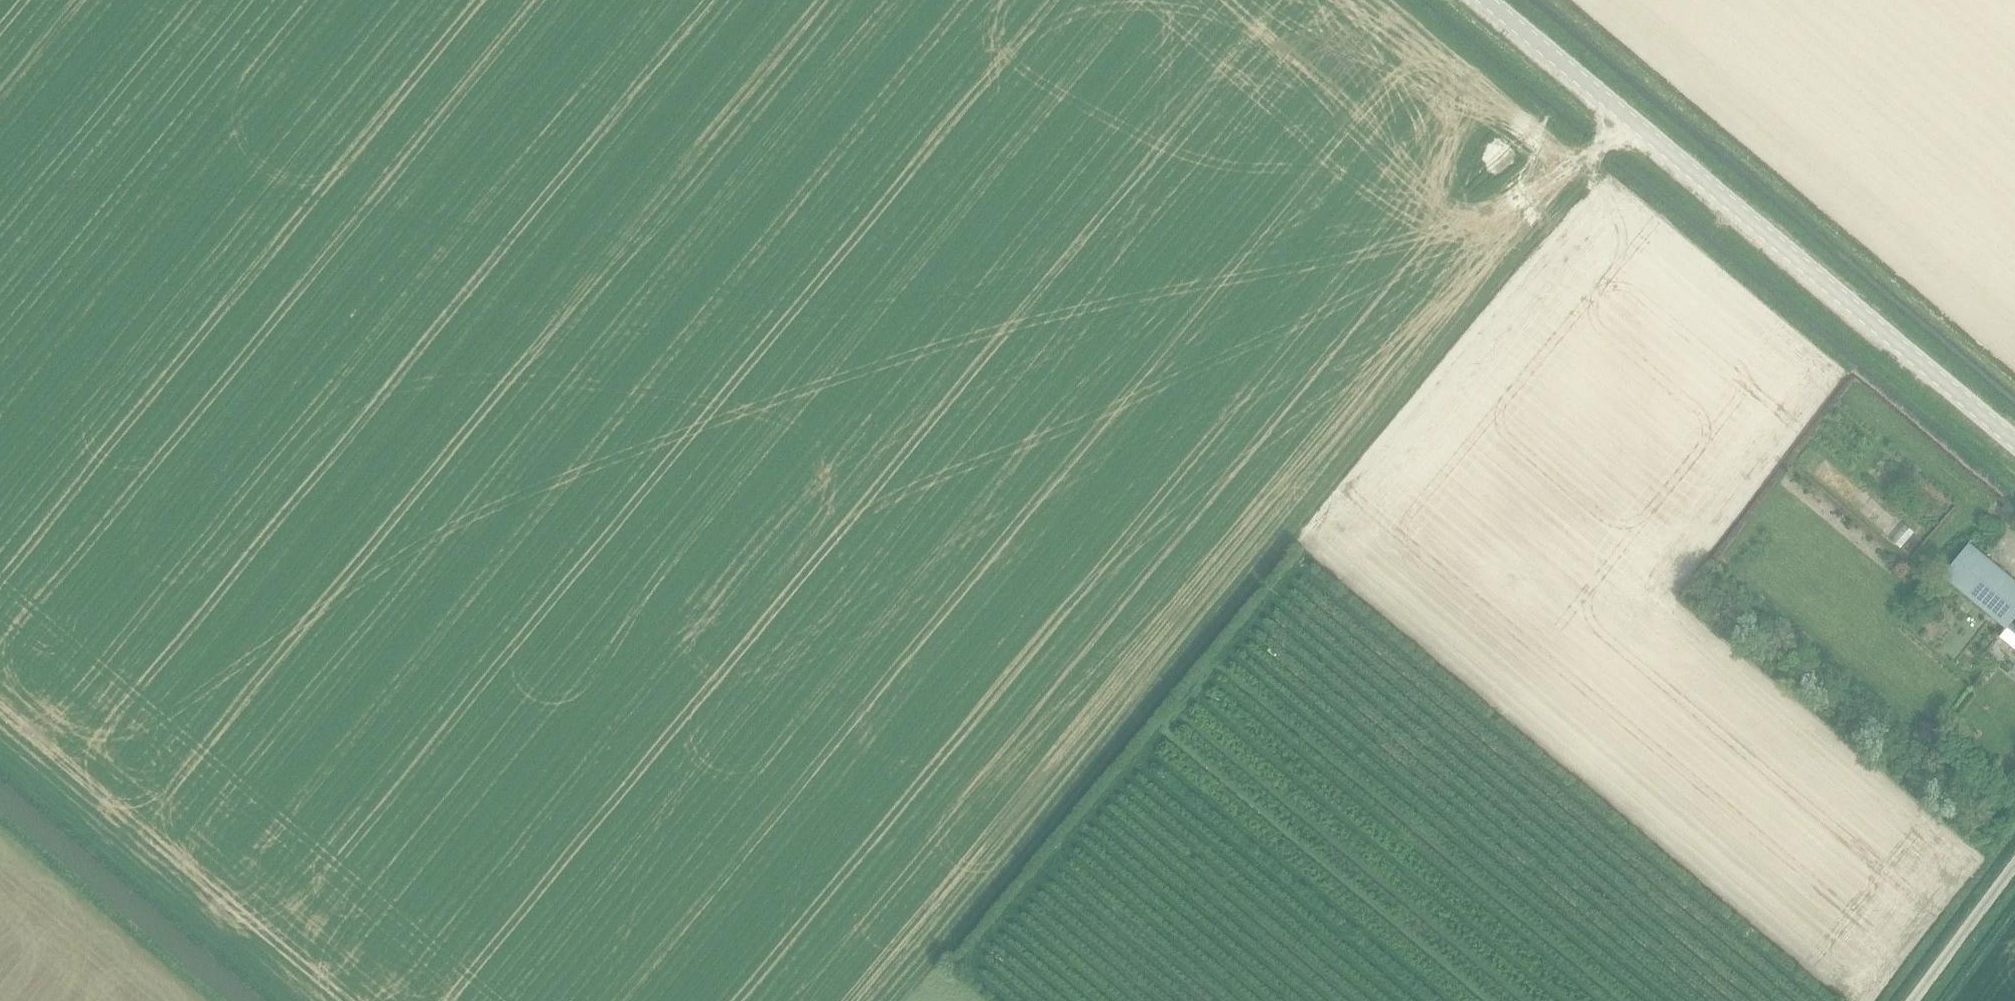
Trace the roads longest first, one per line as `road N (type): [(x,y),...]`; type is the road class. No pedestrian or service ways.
road 1 (tertiary): [(2014,443),(1483,0)]
road 2 (unclassified): [(1916,1000),(2014,867)]

